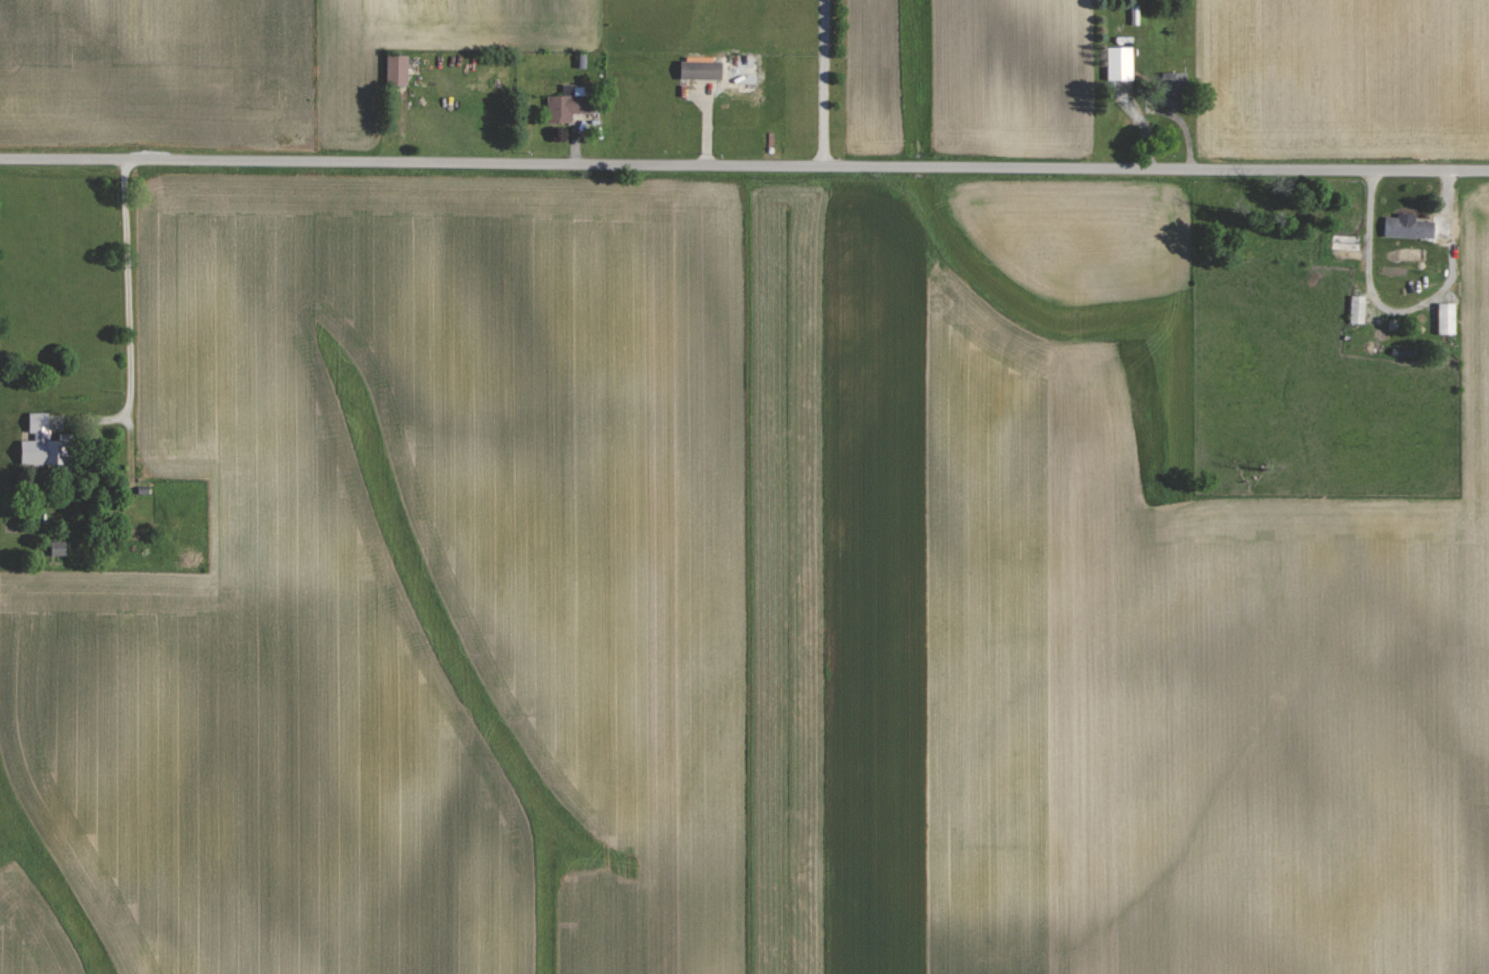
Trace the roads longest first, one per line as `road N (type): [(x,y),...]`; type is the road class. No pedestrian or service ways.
road 1 (residential): [(1488,170),(0,158)]

